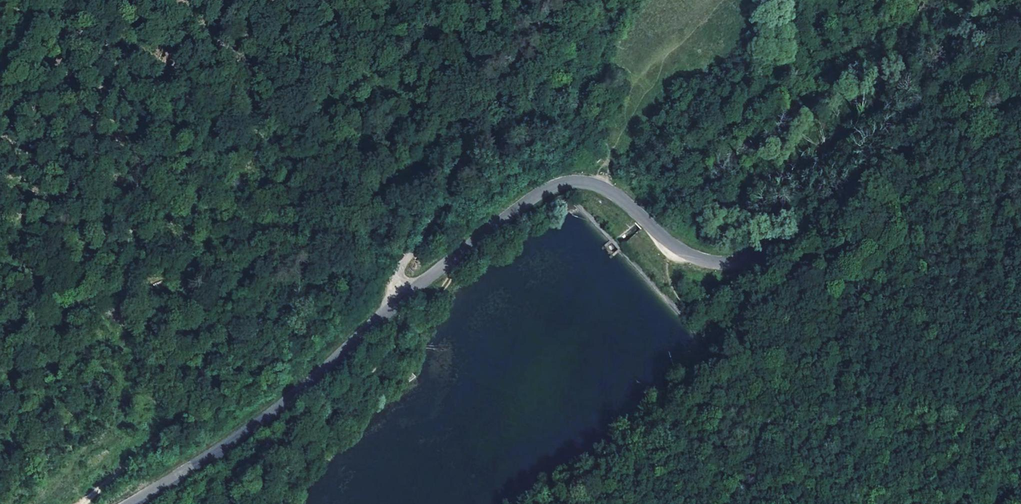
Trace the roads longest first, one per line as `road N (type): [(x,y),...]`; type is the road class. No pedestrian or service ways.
road 1 (tertiary): [(133,503),(282,406),(401,300),(557,185),(601,184),(698,258),(748,264),(770,256),(910,143),(1020,98)]
road 2 (track): [(343,235),(264,229),(136,287),(0,304)]
road 3 (track): [(136,287),(124,178),(144,92),(202,0)]
road 4 (track): [(401,300),(400,264),(502,90)]
road 5 (track): [(1020,341),(943,452),(917,503)]

